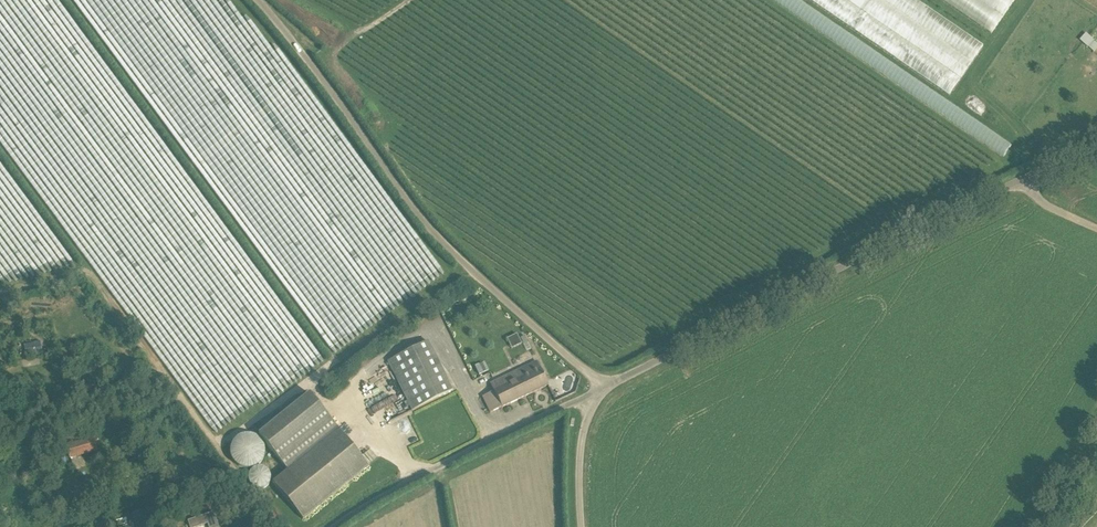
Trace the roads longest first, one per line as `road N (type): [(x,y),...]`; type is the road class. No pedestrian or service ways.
road 1 (unclassified): [(598,389),(593,376),(445,249),(348,115),(251,0)]
road 2 (unclassified): [(598,389),(1026,178)]
road 3 (unclassified): [(333,526),(598,389)]
road 4 (unclassified): [(582,526),(579,444),(598,389)]

